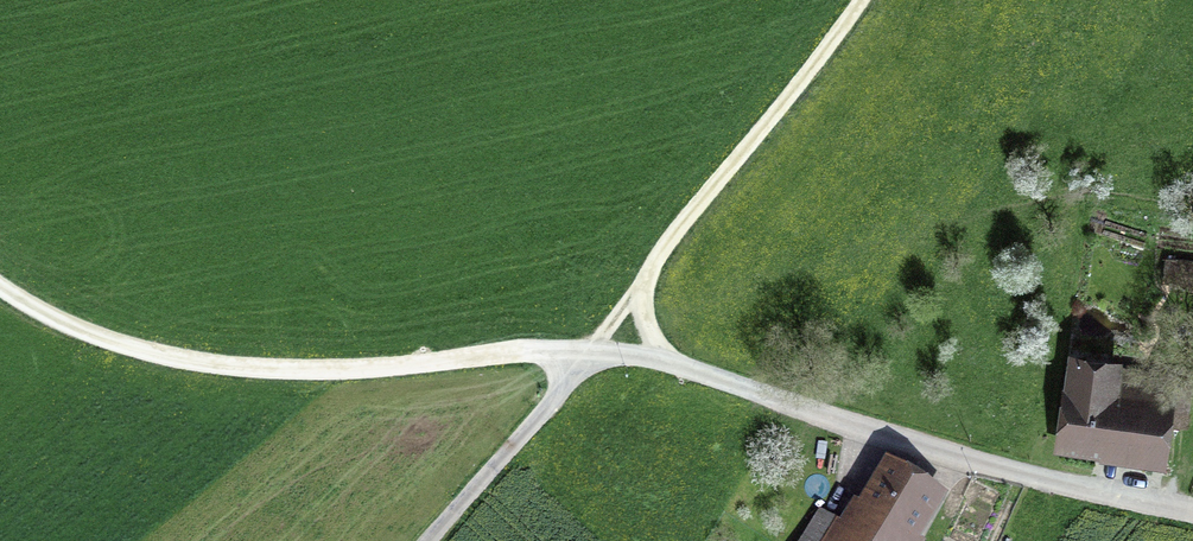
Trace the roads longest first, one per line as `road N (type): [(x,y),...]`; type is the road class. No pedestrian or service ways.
road 1 (residential): [(1192,508),(915,439),(672,359),(588,350)]
road 2 (residential): [(588,350),(363,368),(219,364),(121,345),(0,285)]
road 3 (track): [(588,350),(829,49),(859,0)]
road 4 (residential): [(432,540),(588,350)]

